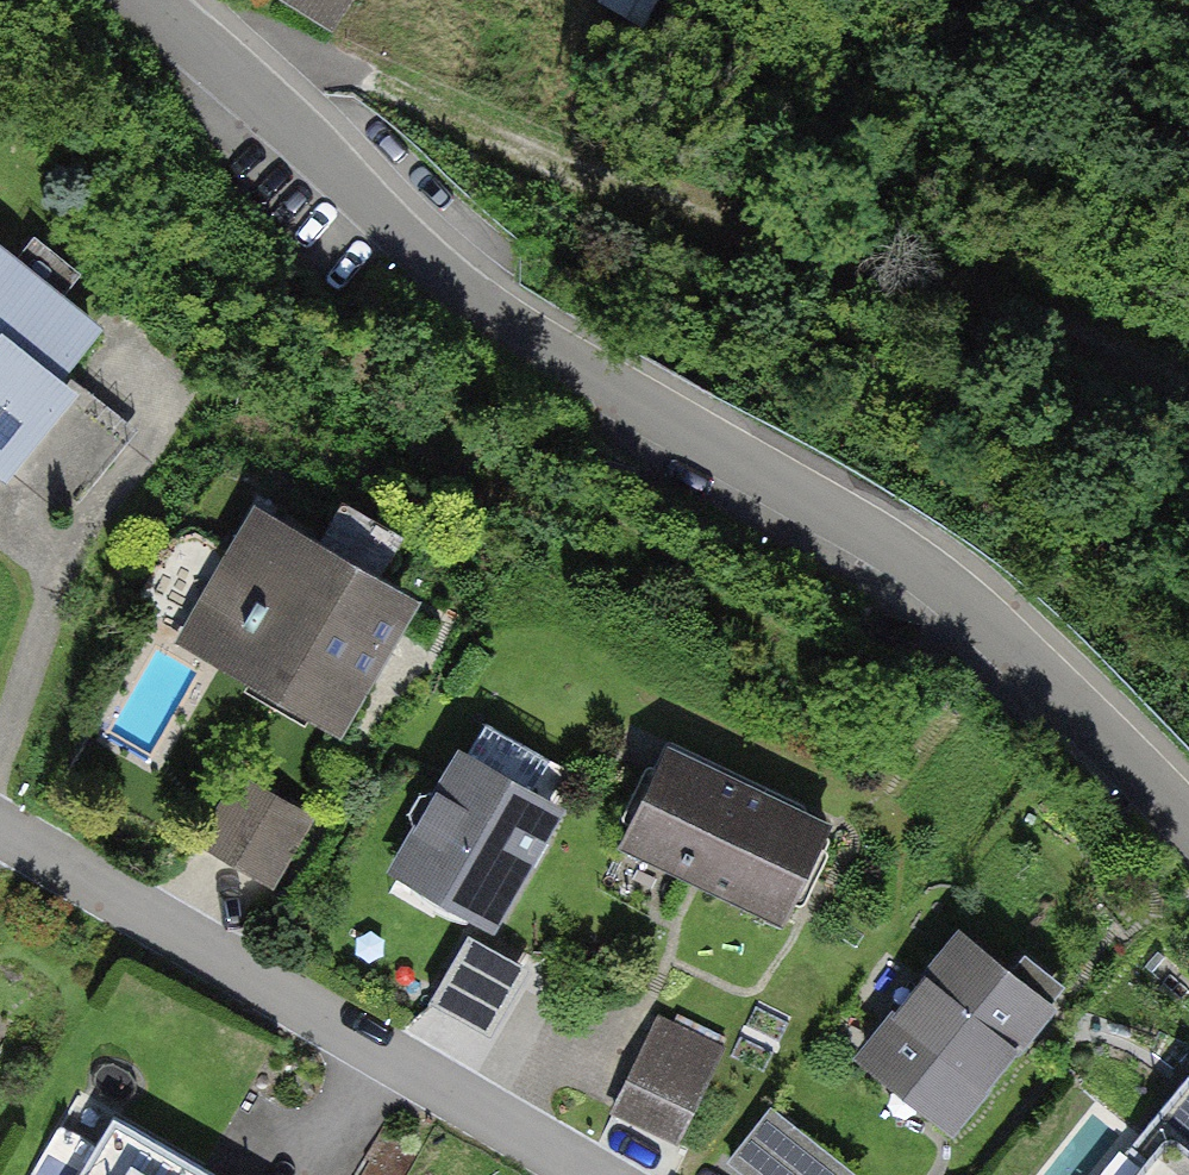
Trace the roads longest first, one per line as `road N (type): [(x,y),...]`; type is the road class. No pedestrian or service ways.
road 1 (unclassified): [(125,0),(477,321),(850,521),(990,619),(1188,824)]
road 2 (track): [(137,10),(967,288),(1188,381)]
road 3 (residential): [(0,832),(586,1174)]

